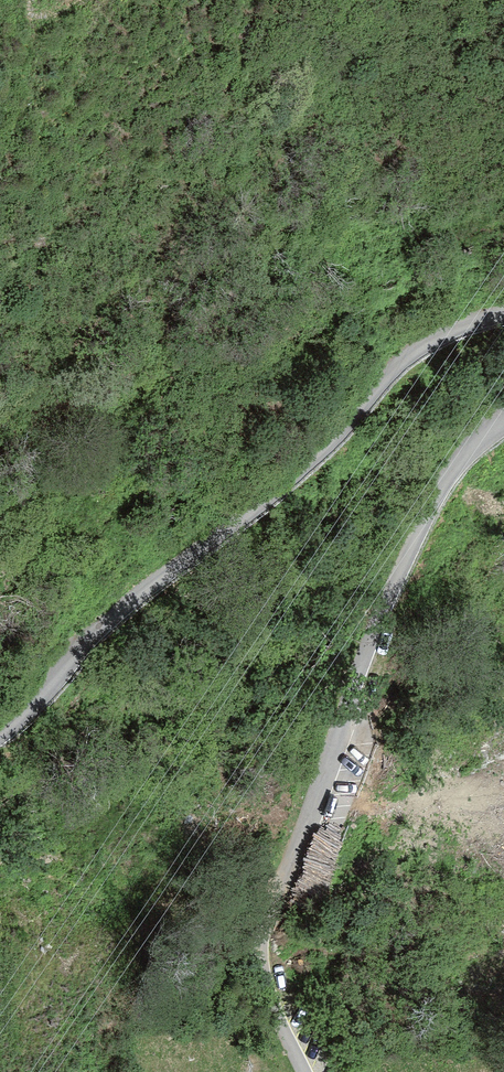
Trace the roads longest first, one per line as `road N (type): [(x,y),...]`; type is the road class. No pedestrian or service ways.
road 1 (unclassified): [(302,1071),(265,986),(265,919),(412,546),(450,475),(503,422)]
road 2 (unclassified): [(503,315),(461,326),(411,354),(312,460),(96,633),(0,736)]

